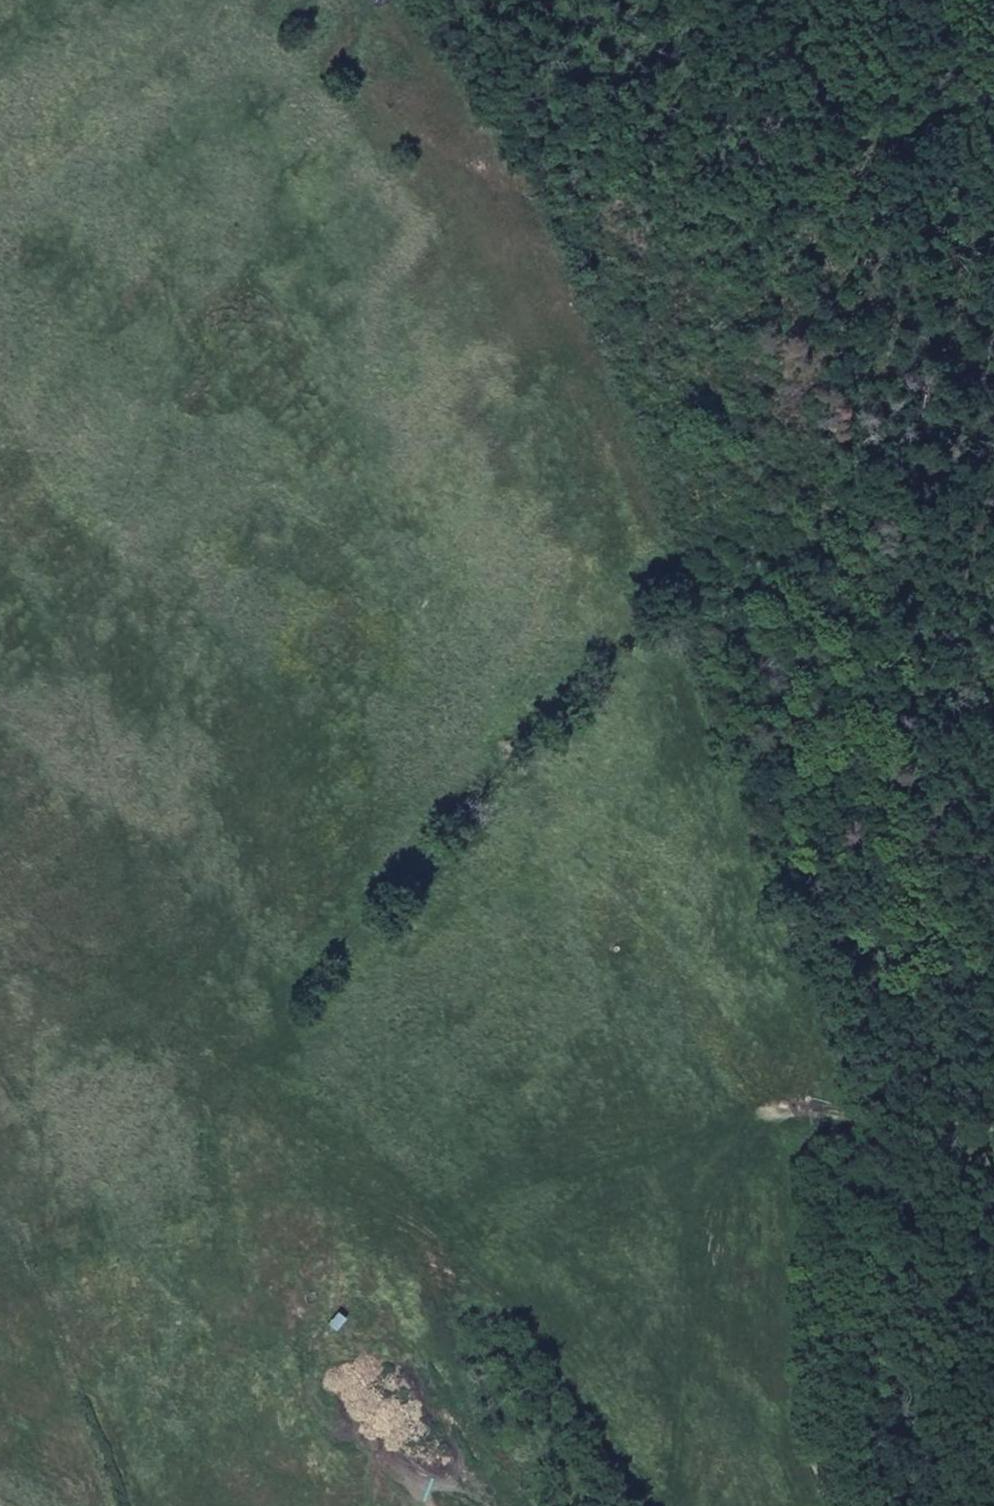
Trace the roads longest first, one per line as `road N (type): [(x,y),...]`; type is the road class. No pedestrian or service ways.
road 1 (track): [(856,1505),(812,1428),(822,1152),(884,1122),(993,1116)]

